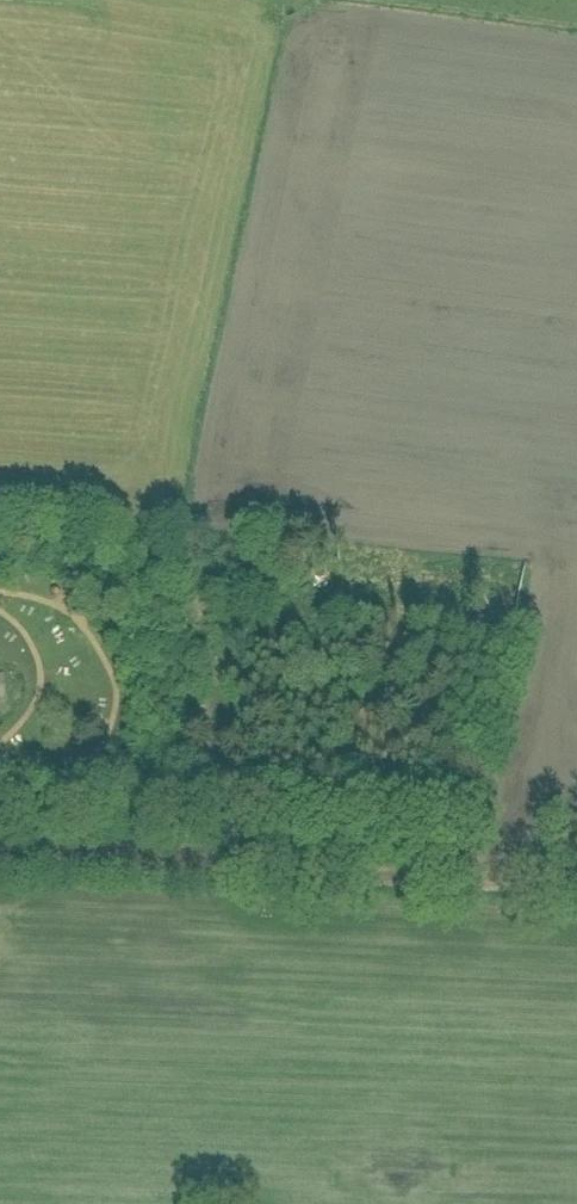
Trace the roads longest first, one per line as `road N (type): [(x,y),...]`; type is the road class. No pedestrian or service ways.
road 1 (unclassified): [(0,851),(576,878)]

